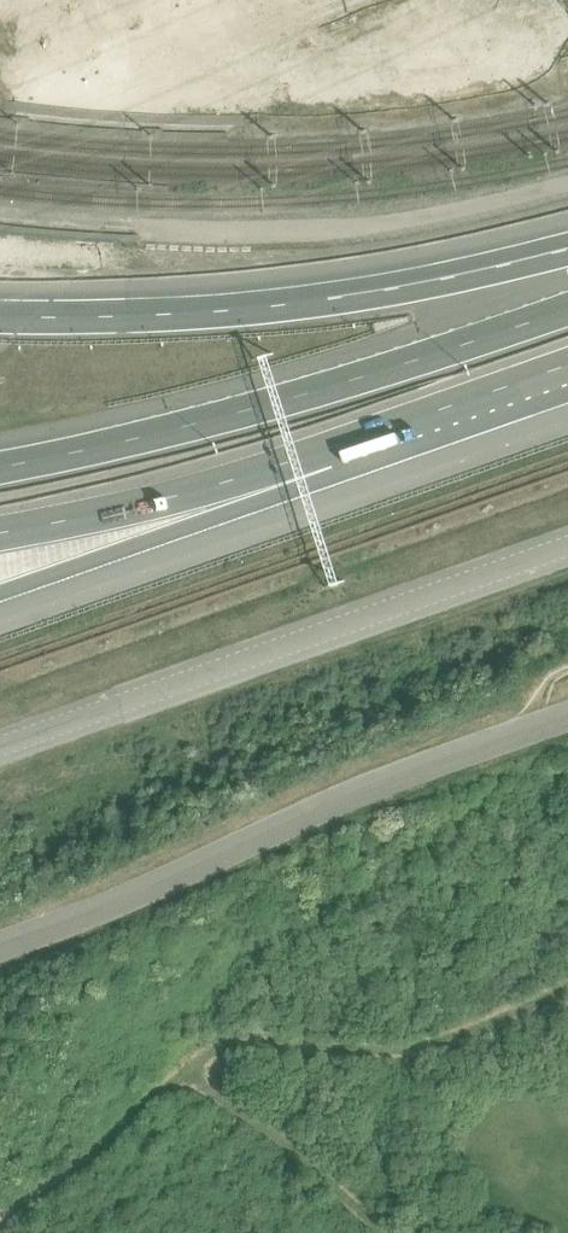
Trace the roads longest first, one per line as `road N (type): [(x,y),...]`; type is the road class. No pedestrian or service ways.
road 1 (unclassified): [(0,947),(120,905),(567,712)]
road 2 (unclassified): [(0,747),(567,546)]
road 3 (trunk): [(567,307),(261,407),(0,468)]
road 4 (trunk): [(567,248),(351,295),(230,311),(0,315)]
road 5 (trunk): [(0,594),(146,543),(329,448)]
road 6 (trunk): [(0,532),(135,506),(329,448)]
road 7 (trunk): [(329,448),(567,363)]

